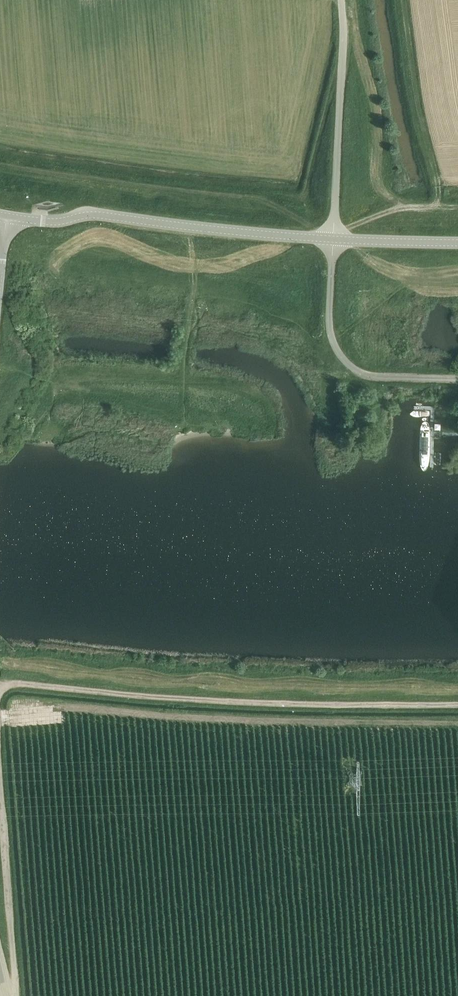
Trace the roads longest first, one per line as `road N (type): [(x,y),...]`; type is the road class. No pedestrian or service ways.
road 1 (track): [(403,0),(439,197),(428,207),(378,215),(334,239),(330,334),(340,357),(371,376),(457,379)]
road 2 (track): [(0,691),(22,684),(255,705),(457,705)]
road 3 (unclassified): [(334,239),(94,214),(54,222),(6,216)]
road 4 (unclassified): [(340,0),(334,239)]
road 5 (track): [(17,995),(0,784)]
road 6 (track): [(200,227),(182,373)]
road 7 (unclassified): [(457,241),(334,239)]

